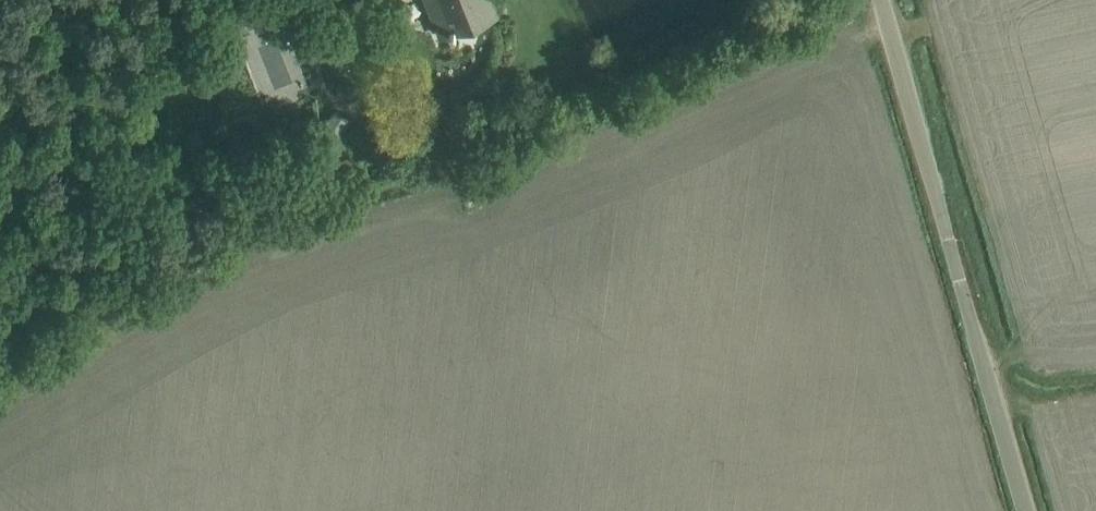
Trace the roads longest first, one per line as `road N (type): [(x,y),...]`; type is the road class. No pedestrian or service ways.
road 1 (unclassified): [(1026,510),(879,0)]

